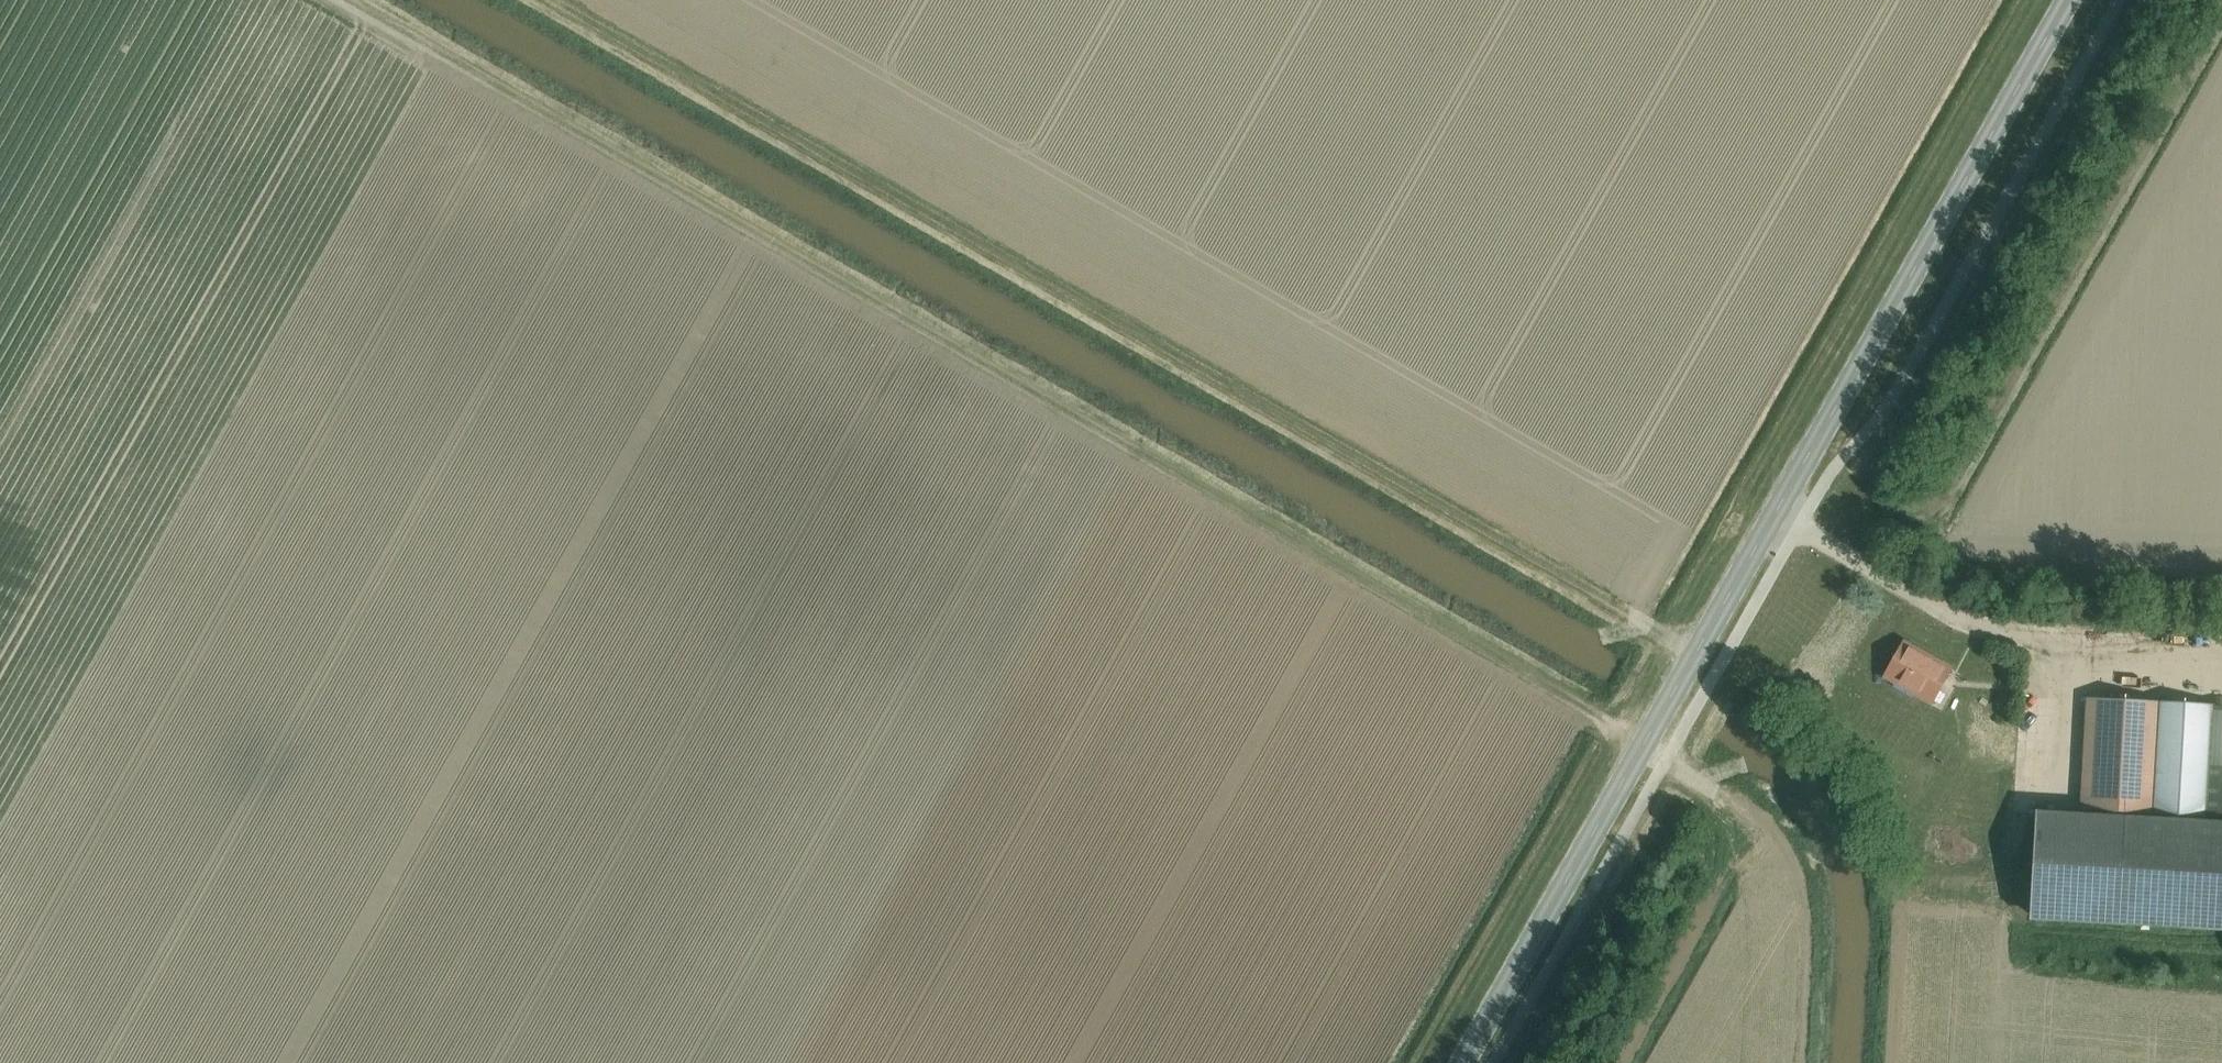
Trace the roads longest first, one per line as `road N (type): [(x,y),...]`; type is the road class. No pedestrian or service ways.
road 1 (tertiary): [(1471,1062),(2067,0)]

